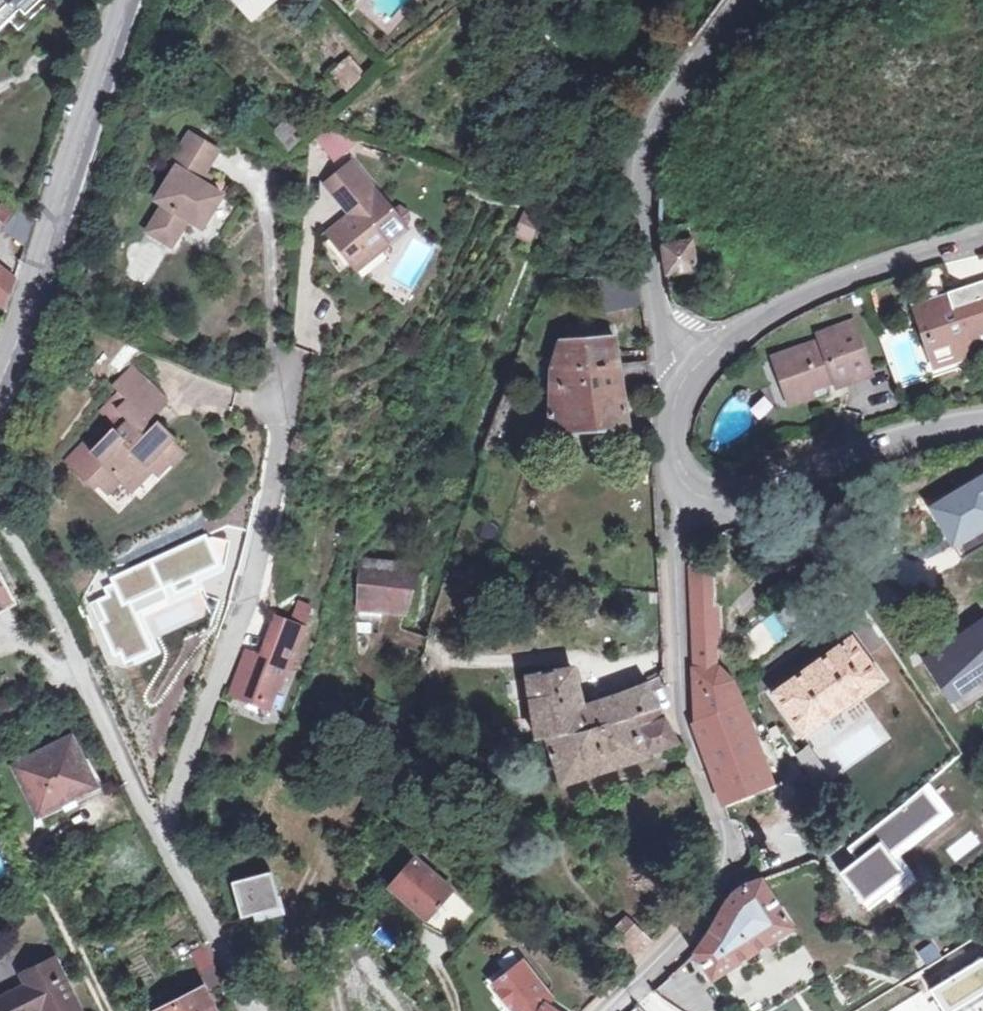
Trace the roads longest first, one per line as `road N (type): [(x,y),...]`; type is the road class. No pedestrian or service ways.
road 1 (residential): [(250,1010),(158,834),(256,558),(291,377)]
road 2 (unclassified): [(692,499),(678,541),(684,728),(725,848),(724,881),(683,944),(610,1010)]
road 3 (unclassified): [(692,372),(652,302),(642,164),(659,122),(748,0)]
road 4 (secondary): [(0,383),(128,0)]
road 5 (unclassified): [(692,372),(785,304),(982,235)]
road 6 (residential): [(692,499),(756,501),(902,440),(982,426)]
road 7 (track): [(29,858),(105,1010)]
road 8 (unclassified): [(692,499),(680,485),(668,434),(692,372)]

